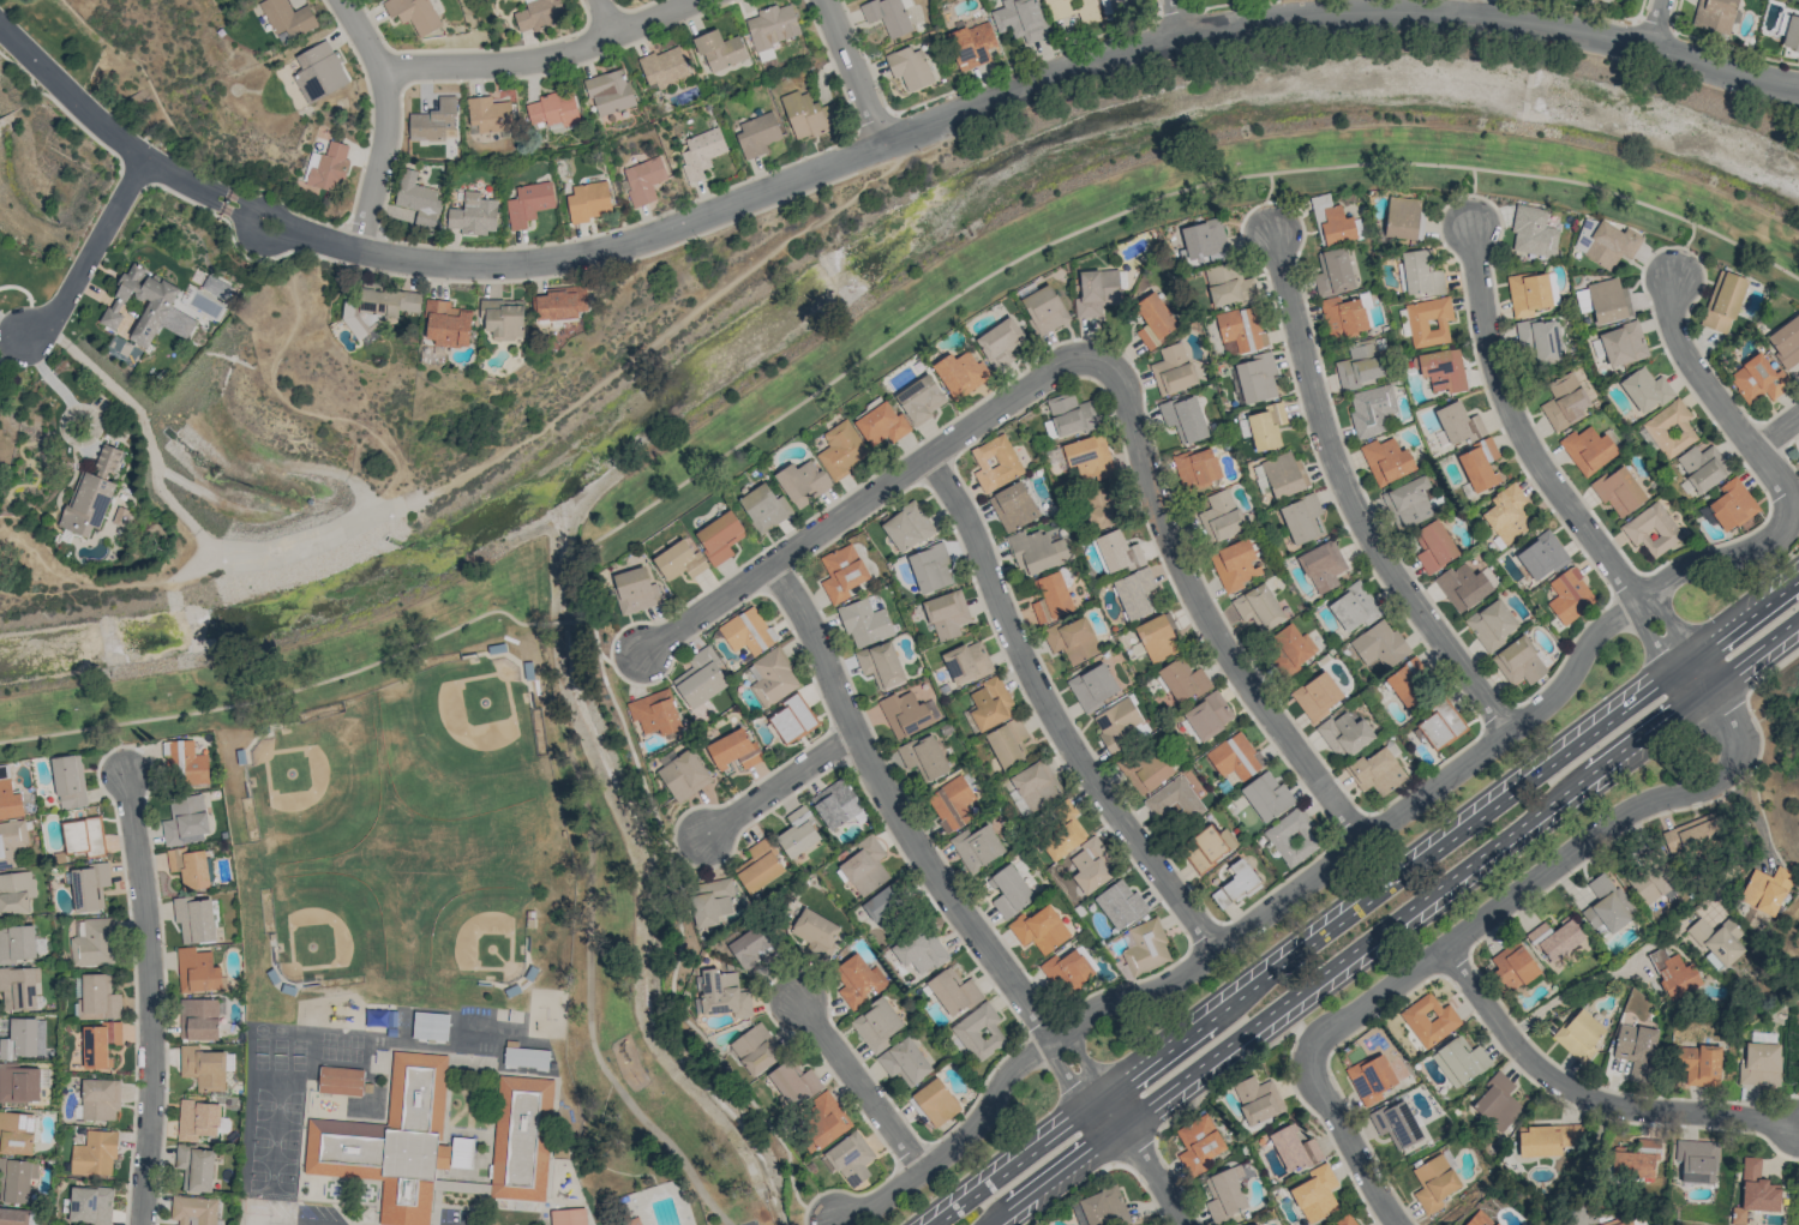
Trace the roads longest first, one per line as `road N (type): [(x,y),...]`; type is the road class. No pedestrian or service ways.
road 1 (residential): [(227,203),(266,223),(425,259),(568,258),(709,218),(1182,32),(1380,8),(1554,25),(1798,83)]
road 2 (residential): [(838,1219),(878,1203),(954,1148),(1015,1068),(1074,1021),(1180,973),(1553,702),(1605,625),(1638,599),(1685,569),(1775,536),(1789,512),(1786,492)]
road 3 (primary): [(1798,582),(937,1224)]
road 4 (primary): [(992,1224),(1798,621)]
road 5 (residential): [(1709,689),(1735,732),(1734,765),(1722,779),(1632,810),(1319,1040),(1312,1053),(1319,1086),(1400,1224)]
road 6 (residential): [(774,563),(896,810),(1099,1101)]
road 7 (residential): [(929,457),(972,528),(1029,674),(1215,948)]
road 8 (residential): [(1271,229),(1321,424),(1354,509),(1511,732)]
road 9 (residential): [(643,651),(1072,362),(1104,364)]
road 10 (residential): [(1104,364),(1131,400),(1180,571),(1242,677),(1360,837)]
road 11 (residential): [(124,774),(149,919),(152,998),(142,1224)]
road 12 (residential): [(1469,218),(1483,322),(1511,414),(1638,599)]
road 13 (residential): [(1446,948),(1553,1081),(1624,1109),(1797,1124)]
road 14 (residential): [(402,77),(432,64),(568,53),(702,0)]
road 15 (residential): [(0,26),(88,116),(142,158),(227,203)]
road 16 (residential): [(1673,270),(1669,310),(1685,355),(1786,492)]
road 17 (residential): [(796,991),(923,1170)]
road 18 (residential): [(142,158),(59,308),(24,338)]
road 19 (residential): [(706,833),(857,732)]
road 20 (residential): [(402,77),(364,246)]
road 21 (residential): [(826,0),(886,143)]
road 22 (residential): [(1099,1101),(1187,1224)]

